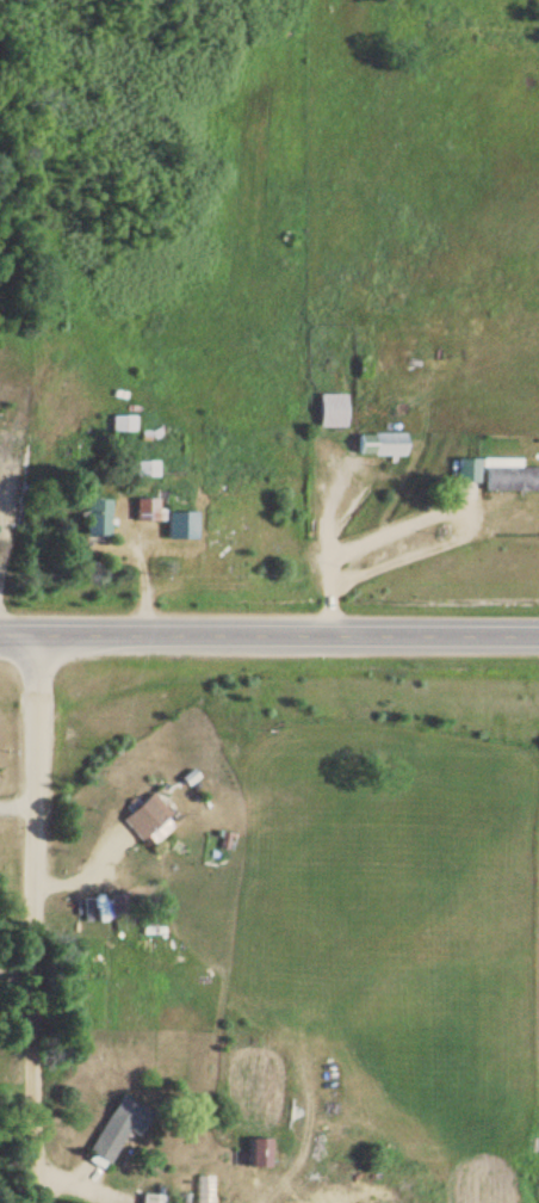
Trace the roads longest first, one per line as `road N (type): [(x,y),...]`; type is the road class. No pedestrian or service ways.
road 1 (residential): [(15,1202),(19,800),(39,636)]
road 2 (secondary): [(538,635),(0,636)]

